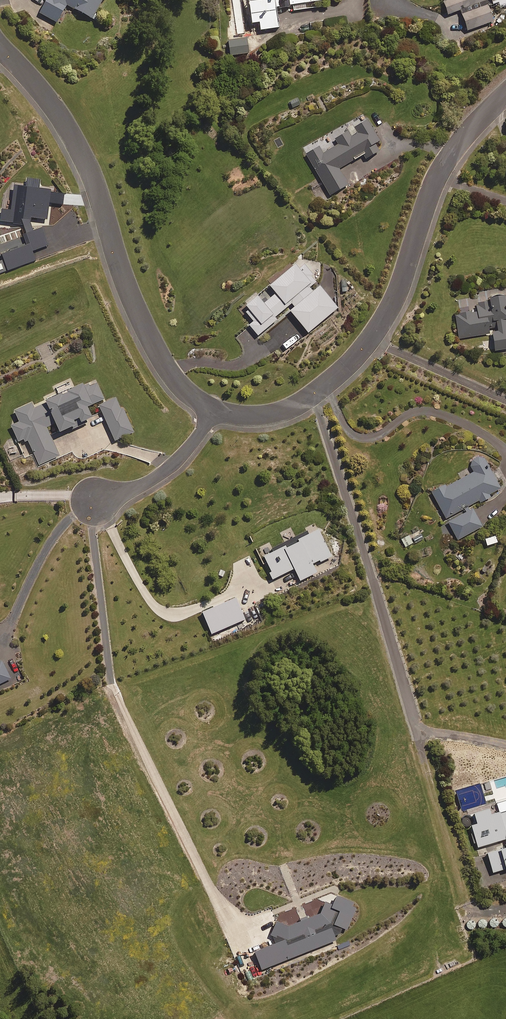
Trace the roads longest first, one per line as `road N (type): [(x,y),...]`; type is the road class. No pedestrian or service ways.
road 1 (residential): [(505,93),(441,164),(398,292),(366,347),(298,405),(264,416),(211,410)]
road 2 (residential): [(211,410),(181,388),(152,344),(75,140),(0,47)]
road 3 (residential): [(96,499),(138,487),(174,463),(211,410)]

